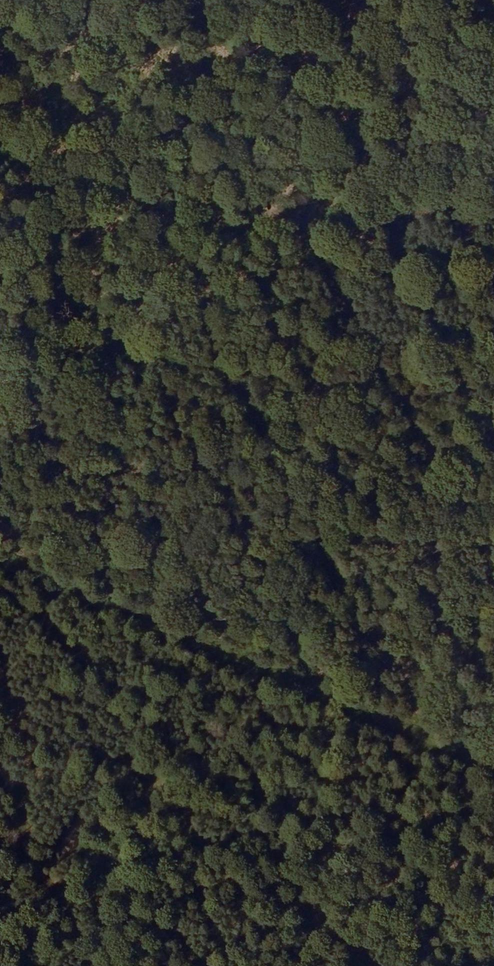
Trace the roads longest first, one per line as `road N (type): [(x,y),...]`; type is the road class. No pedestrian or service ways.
road 1 (track): [(493,169),(0,387)]
road 2 (track): [(493,768),(0,568)]

